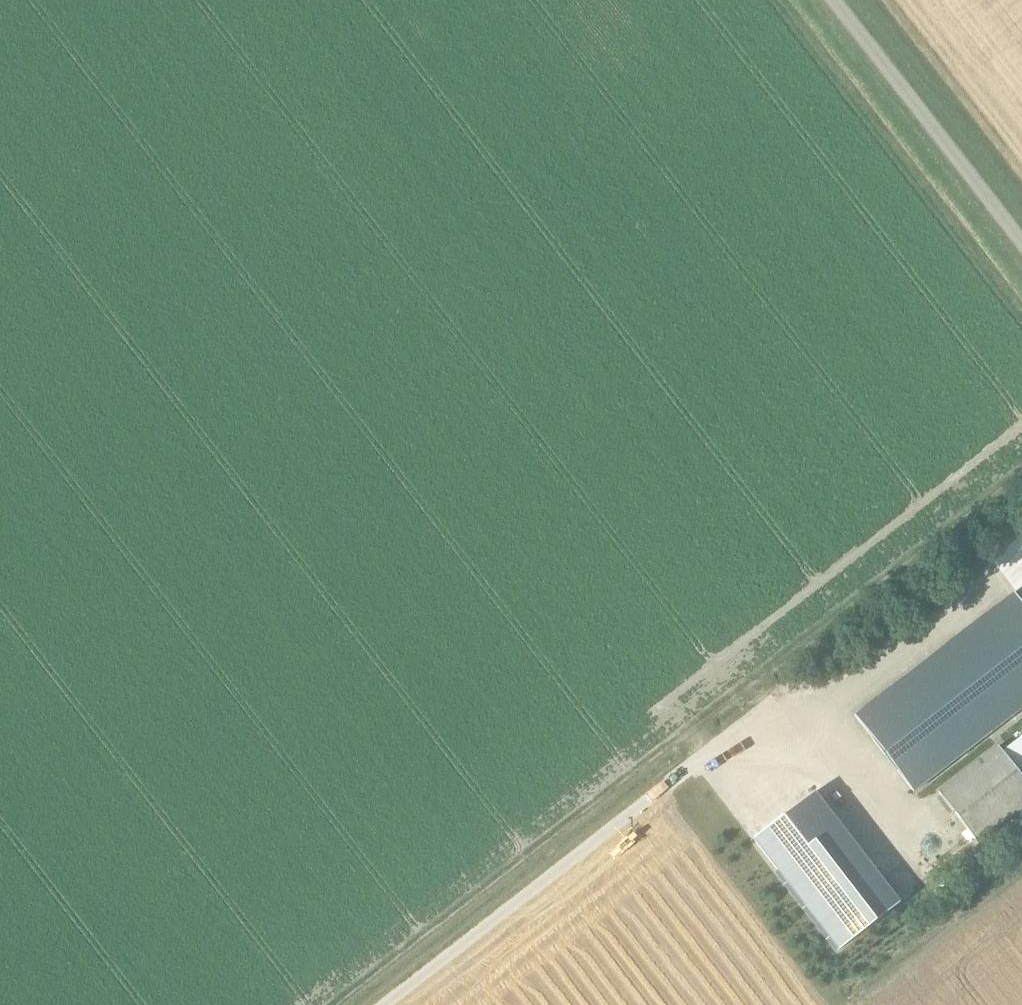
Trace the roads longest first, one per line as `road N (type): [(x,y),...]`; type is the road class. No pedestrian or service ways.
road 1 (unclassified): [(1021,246),(830,0)]

